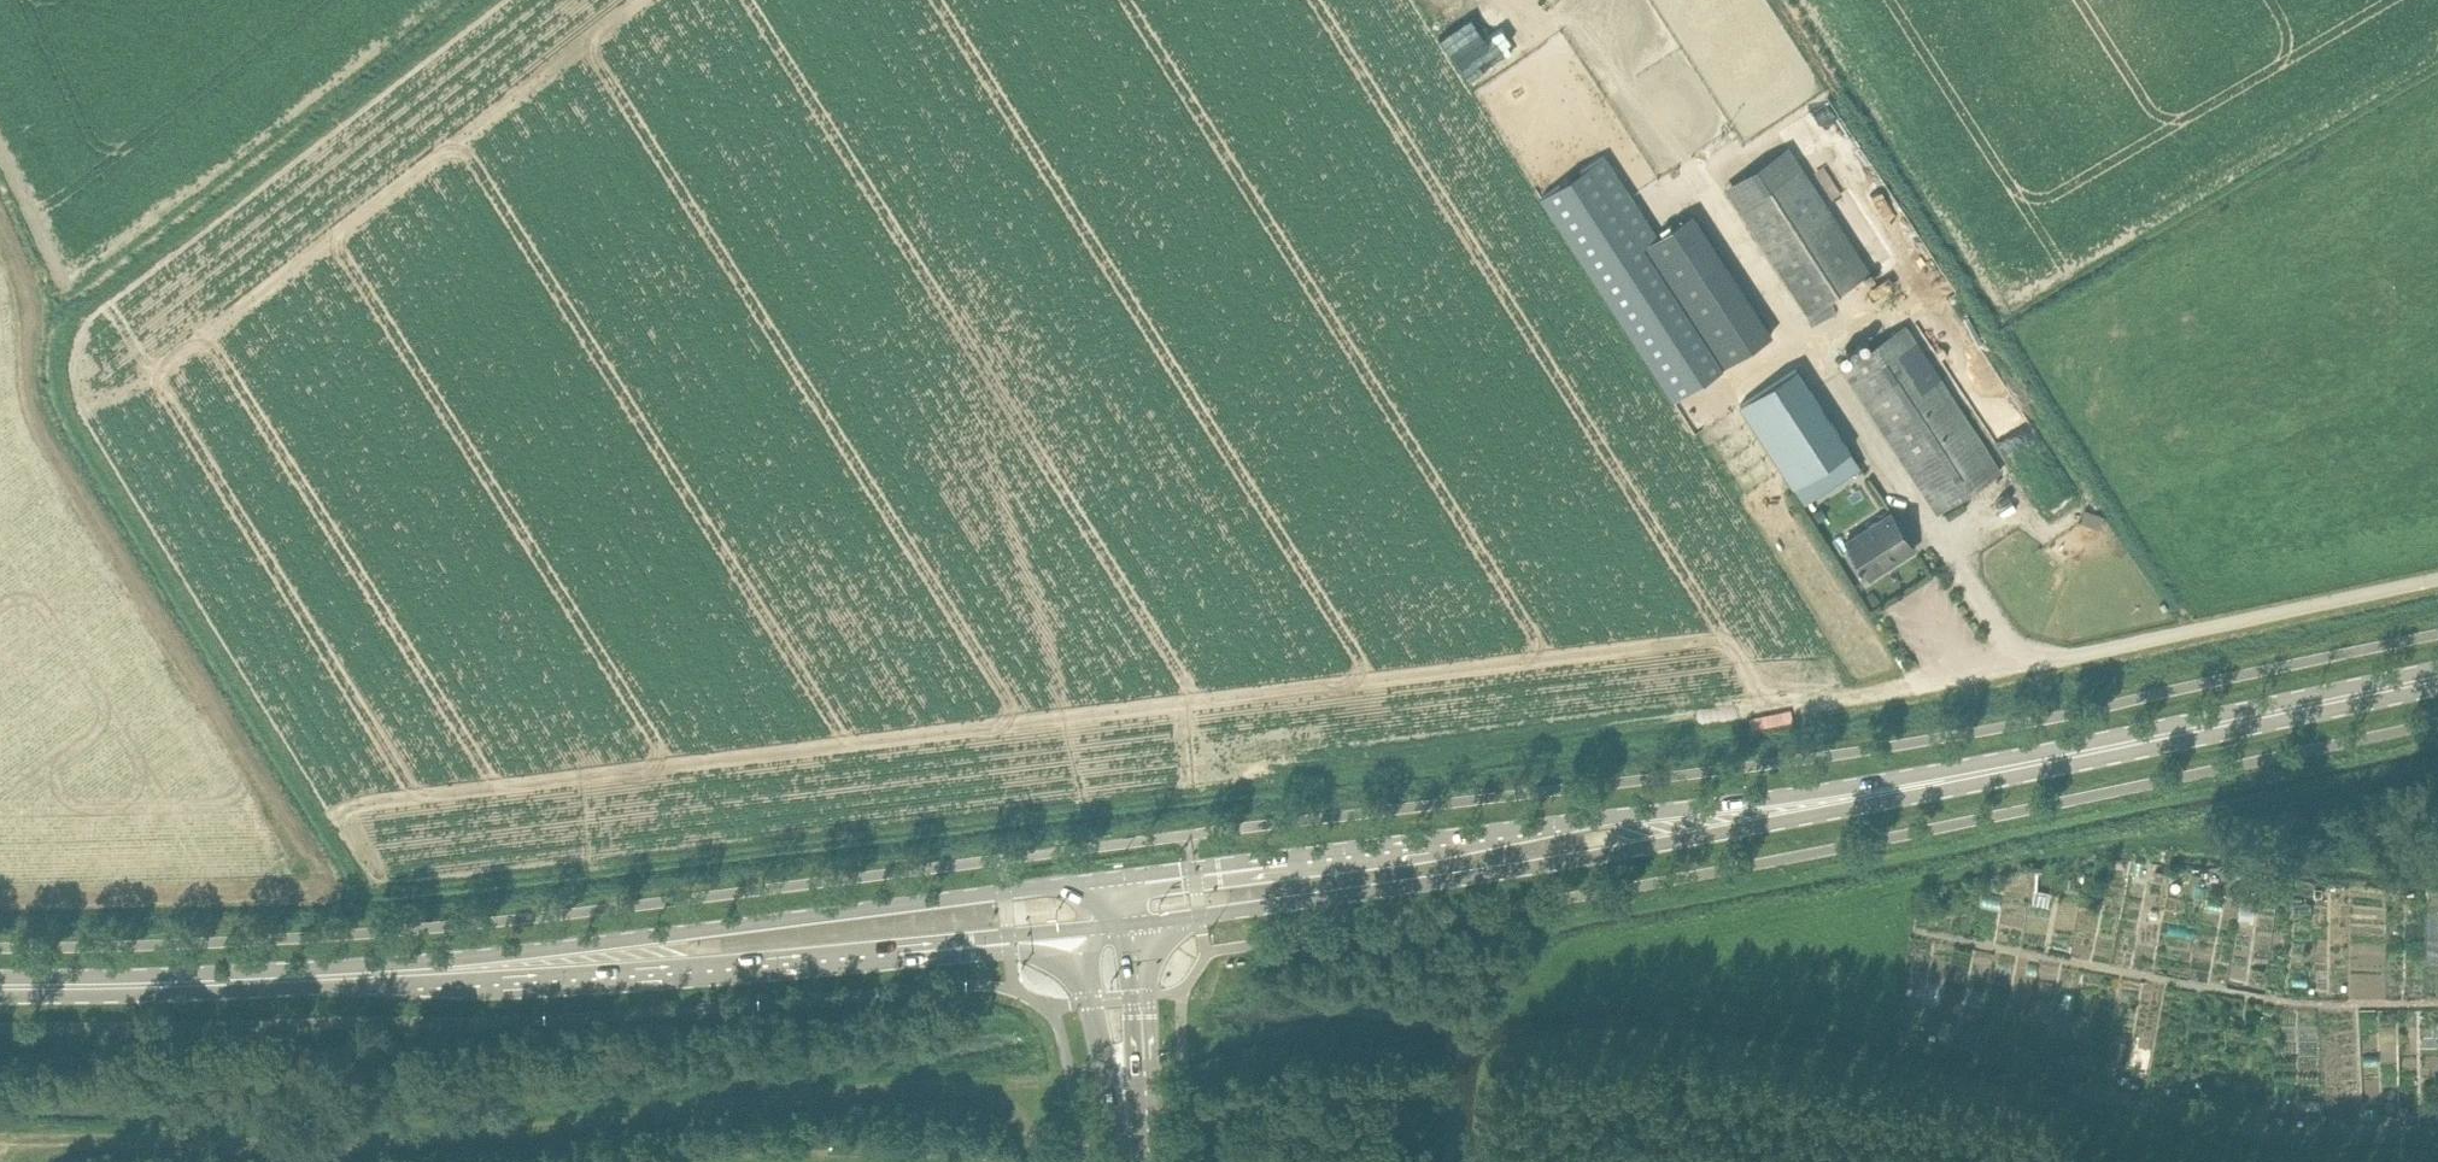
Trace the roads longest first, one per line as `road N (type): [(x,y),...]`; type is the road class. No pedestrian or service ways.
road 1 (track): [(1061,1161),(996,1103),(952,1088),(898,1086),(460,1139),(338,1146),(9,1141)]
road 2 (track): [(2030,665),(1273,768)]
road 3 (primary): [(1845,796),(1107,879)]
road 4 (primary): [(1130,926),(1600,855),(1845,796)]
road 5 (primary): [(1107,879),(488,966)]
road 6 (primary): [(1845,796),(2437,677)]
road 7 (primary): [(488,966),(695,962),(1085,927)]
road 8 (primary): [(488,966),(0,986)]
road 9 (unclassified): [(2437,581),(2030,665)]
road 10 (tertiary): [(1085,927),(1099,1023),(1130,1103)]
road 11 (tertiary): [(1130,1103),(1130,926)]

